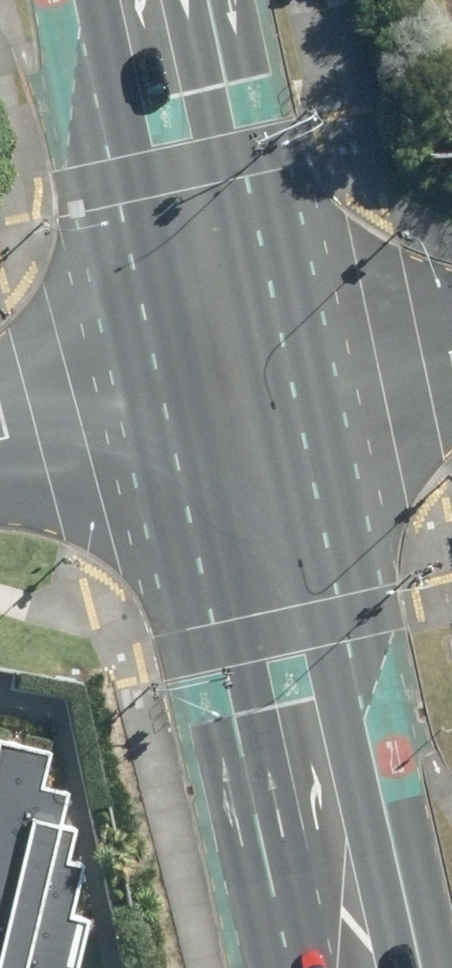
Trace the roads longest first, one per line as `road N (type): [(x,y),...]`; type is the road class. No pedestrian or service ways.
road 1 (primary): [(298,376),(429,967)]
road 2 (primary): [(292,967),(167,405)]
road 3 (primary): [(167,405),(73,0)]
road 4 (primary): [(211,0),(298,376)]
road 5 (residential): [(167,405),(0,448)]
road 6 (unclassified): [(451,347),(298,376)]
road 7 (unclassified): [(298,376),(167,405)]

